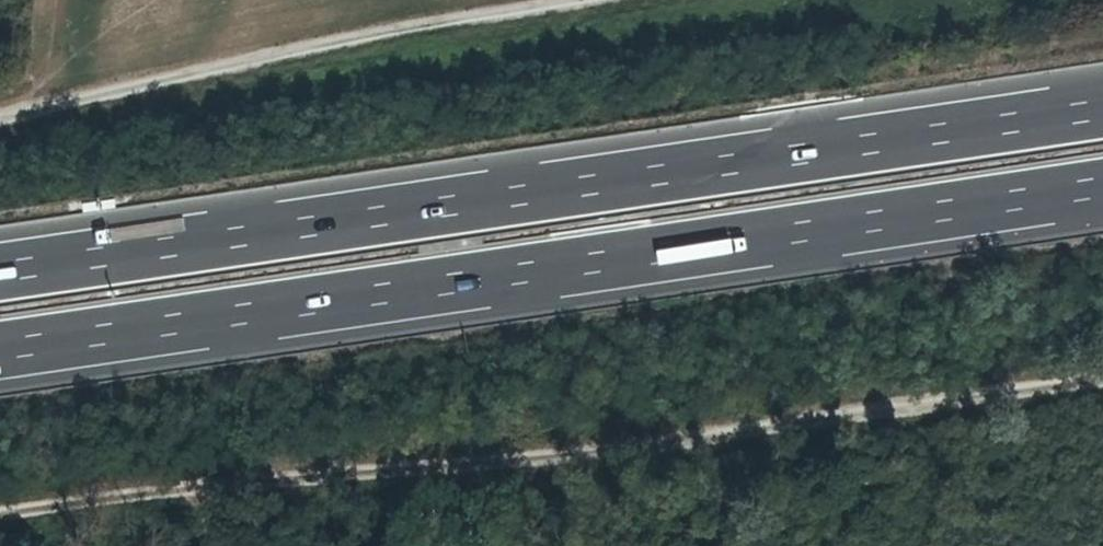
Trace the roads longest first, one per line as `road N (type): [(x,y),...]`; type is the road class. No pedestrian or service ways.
road 1 (motorway): [(1102,107),(0,273)]
road 2 (motorway): [(0,352),(1102,186)]
road 3 (track): [(1102,377),(563,457),(226,484),(0,517)]
road 4 (track): [(566,0),(314,46),(33,113)]

